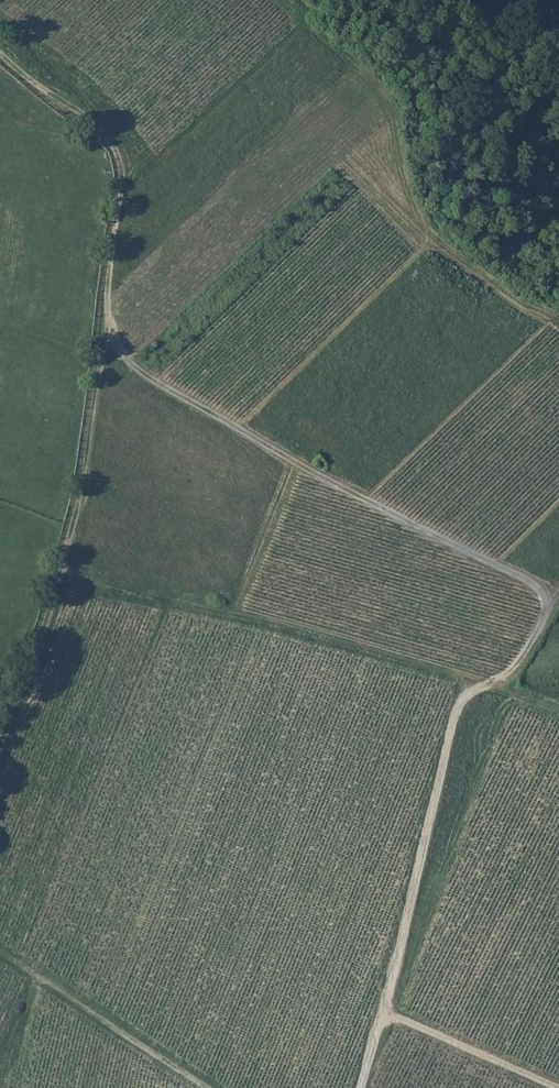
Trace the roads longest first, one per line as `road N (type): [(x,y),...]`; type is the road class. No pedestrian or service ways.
road 1 (track): [(361,1087),(456,709),(467,694),(499,683),(551,598),(237,431),(101,345)]
road 2 (track): [(0,745),(58,579),(87,465),(101,345)]
road 3 (track): [(101,345),(118,155),(91,119),(0,51)]
road 4 (track): [(214,1087),(0,948)]
road 5 (track): [(552,1087),(385,1013)]

